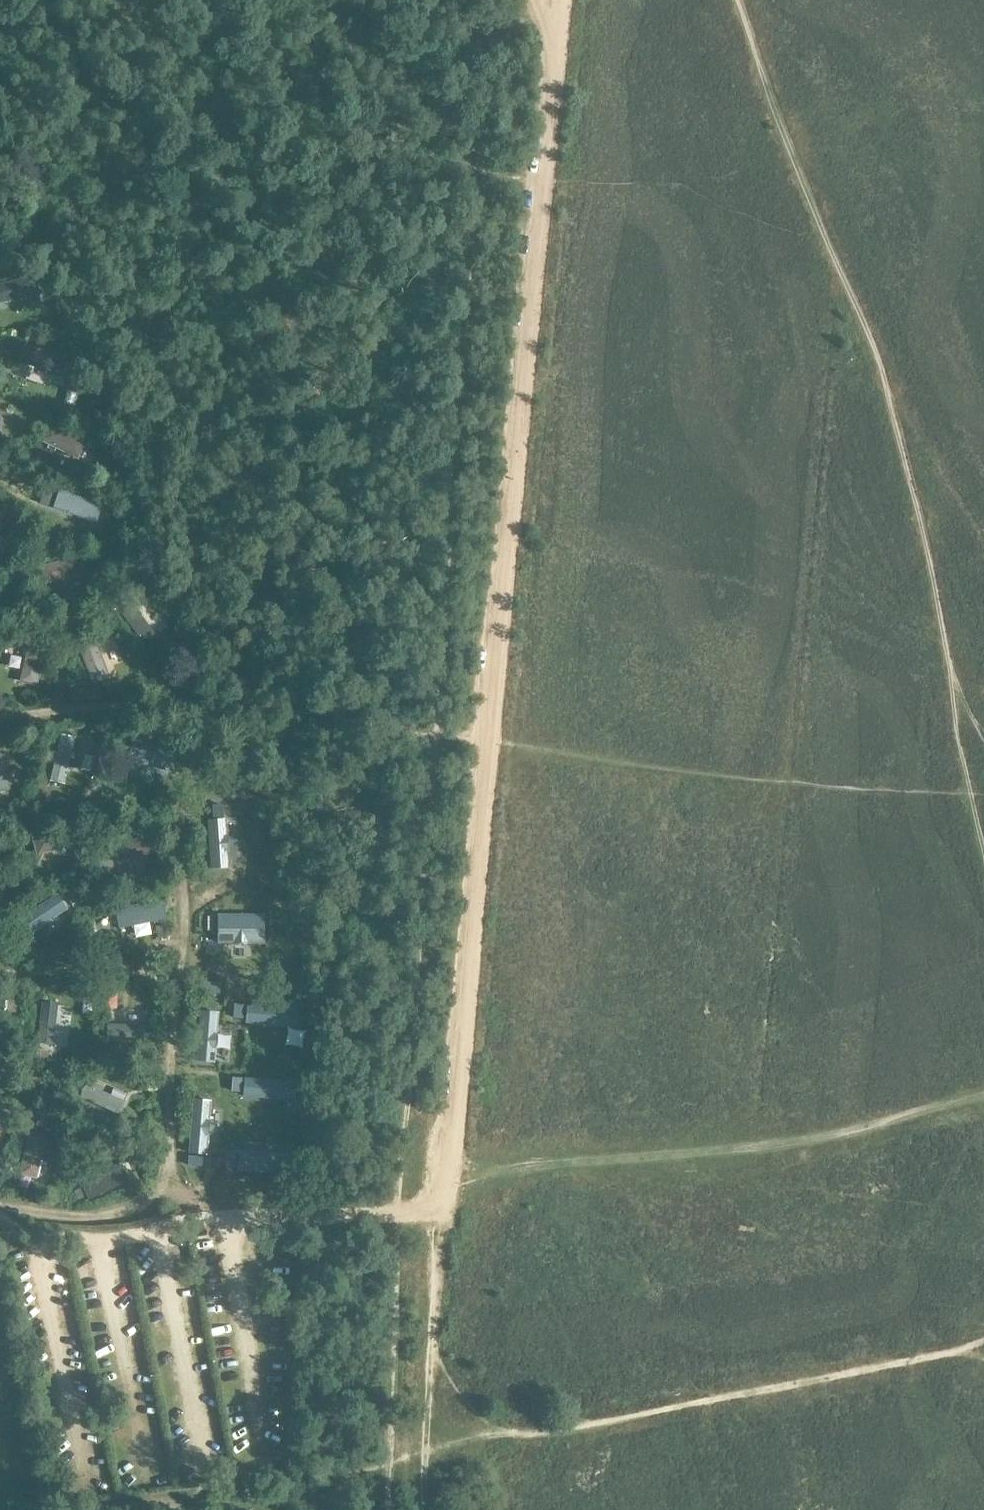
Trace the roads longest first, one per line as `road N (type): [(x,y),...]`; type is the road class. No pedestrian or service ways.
road 1 (track): [(556,36),(425,1452)]
road 2 (track): [(983,1341),(425,1452)]

